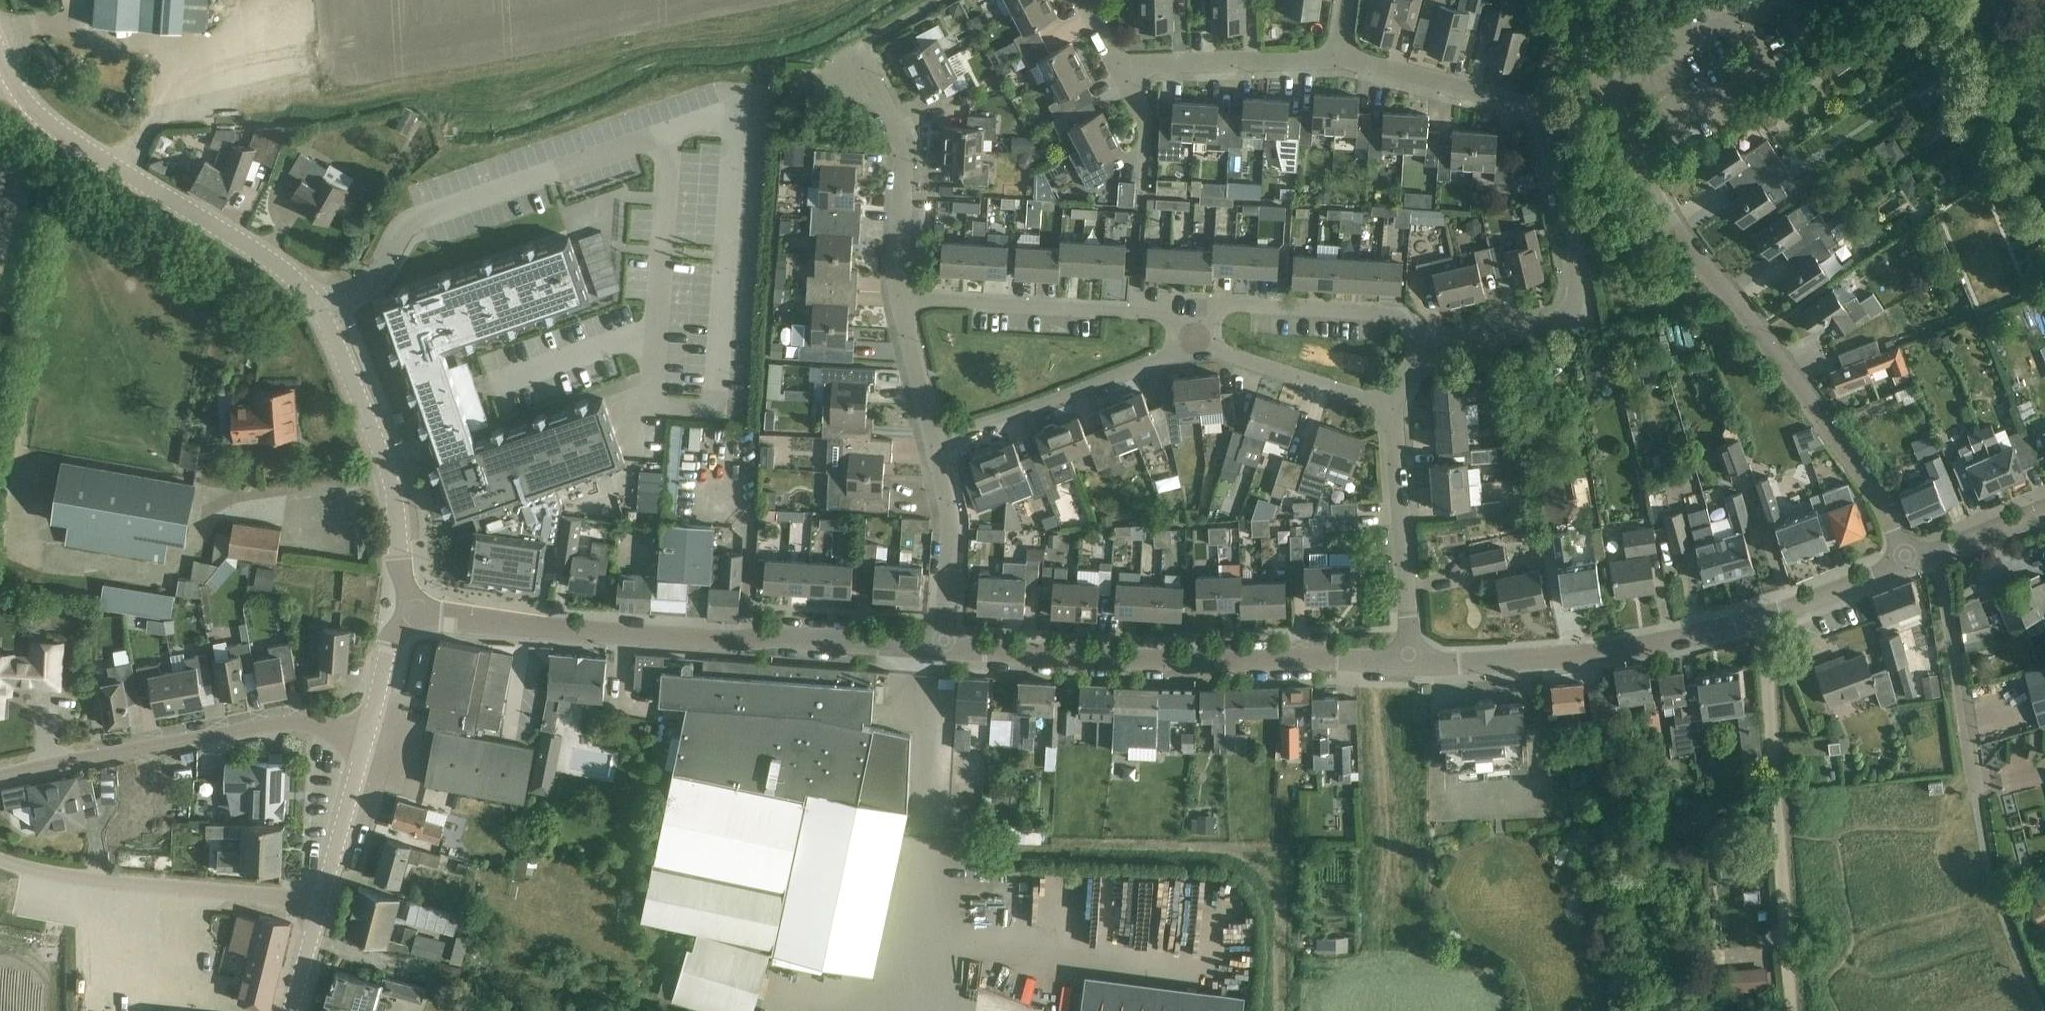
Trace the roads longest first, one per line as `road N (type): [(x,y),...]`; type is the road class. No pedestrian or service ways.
road 1 (tertiary): [(415,614),(400,561),(390,467),(319,308),(272,260),(56,129),(23,101),(0,55)]
road 2 (residential): [(1425,353),(1577,313),(1544,131),(1536,109),(1339,67)]
road 3 (unclassified): [(1909,565),(1875,488),(1680,239),(1607,97)]
road 4 (tertiary): [(943,648),(545,631),(415,614)]
road 5 (tertiary): [(943,648),(1159,662),(1409,662)]
road 6 (unclassified): [(1793,1010),(1763,621)]
road 7 (tertiary): [(368,738),(302,722),(0,779)]
road 8 (tertiary): [(0,861),(108,884),(321,906)]
road 9 (residential): [(901,306),(1169,326)]
road 10 (residential): [(901,306),(906,155),(897,121),(853,65)]
road 11 (residential): [(1409,662),(1391,410)]
road 12 (residential): [(935,446),(1168,362)]
road 13 (residential): [(1439,804),(1540,804),(1532,659)]
road 14 (residential): [(1932,556),(1978,797)]
road 15 (tertiary): [(1532,659),(1622,651),(1763,621)]
road 16 (residential): [(1215,325),(1233,312),(1395,318),(1425,353)]
road 17 (residential): [(1339,67),(1125,73)]
road 18 (residential): [(943,648),(952,533),(935,446)]
road 19 (residential): [(1607,97),(1771,0)]
road 20 (residential): [(1218,363),(1391,410)]
road 21 (tertiary): [(321,906),(368,738)]
road 22 (tertiary): [(1763,621),(1909,565)]
road 23 (residential): [(935,446),(901,306)]
road 24 (tertiary): [(368,738),(390,641),(415,614)]
road 25 (residential): [(1141,194),(1146,118),(1125,73)]
road 26 (tertiary): [(1409,662),(1532,659)]
road 27 (tertiary): [(1932,556),(2044,512)]

